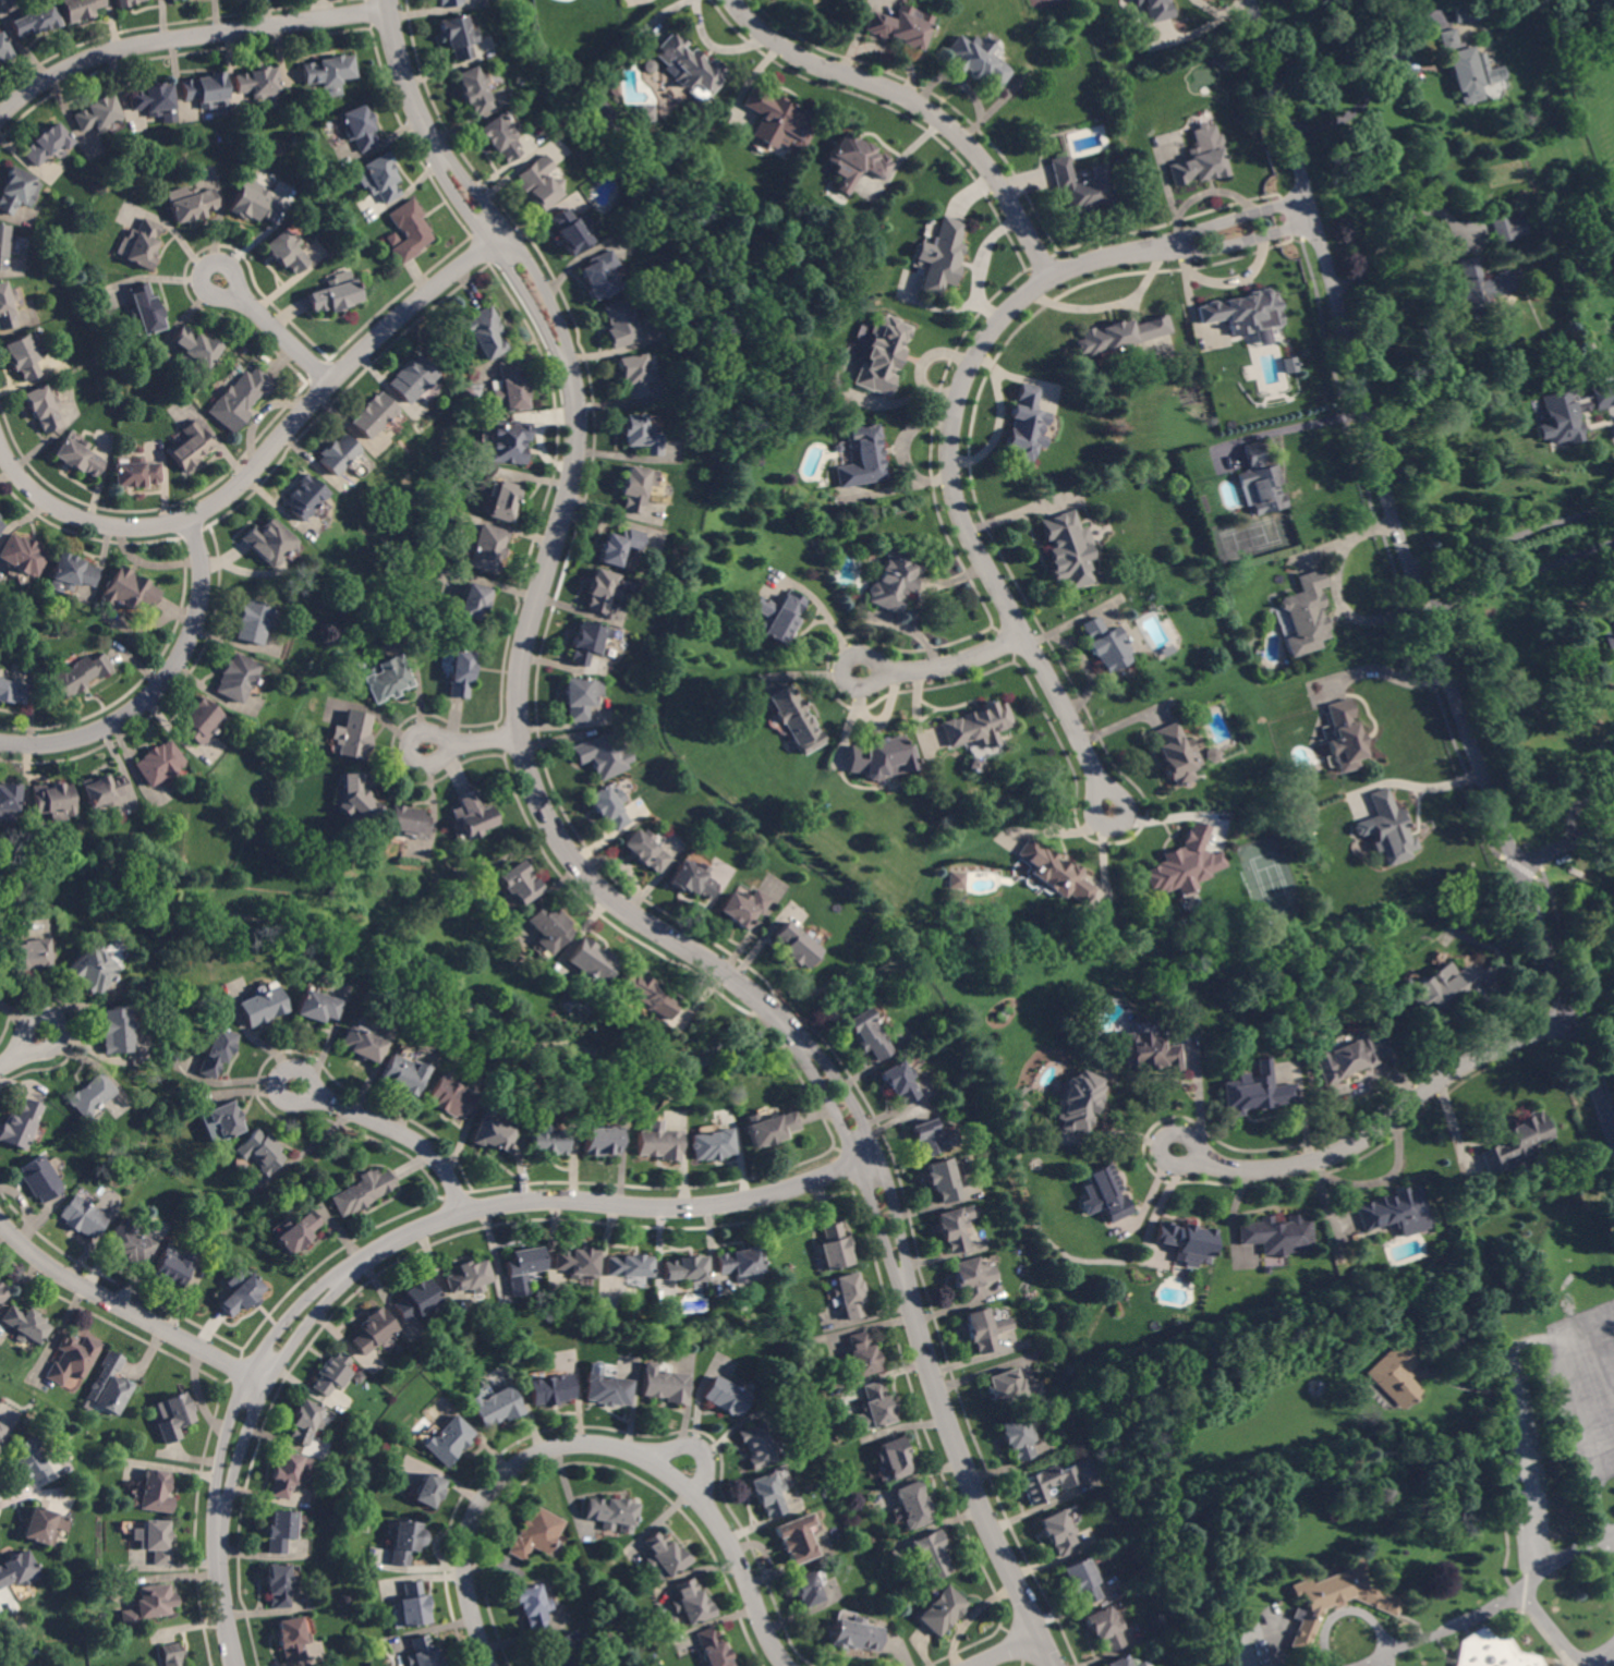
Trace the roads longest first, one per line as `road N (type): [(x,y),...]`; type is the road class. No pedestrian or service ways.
road 1 (residential): [(1056,1665),(967,1469),(883,1185),(834,1087),(762,1002),(593,879),(556,834),(532,783),(519,735),(520,679),(572,482),(573,390),(541,300),(437,146),(400,54),(390,0)]
road 2 (residential): [(1613,1143),(1410,566),(1252,0)]
road 3 (residential): [(870,1157),(772,1193),(718,1203),(553,1199),(461,1212),(342,1279),(272,1358),(233,1445),(220,1554),(237,1665)]
road 4 (residential): [(1310,209),(1051,277),(1002,318),(964,382),(952,428),(963,515),(1089,755),(1108,811)]
road 5 (residential): [(0,437),(23,477),(69,512),(125,526),(189,518),(247,476),(392,321),(500,236)]
road 6 (residential): [(787,1665),(706,1507),(658,1462),(579,1442),(524,1460),(475,1516),(466,1573),(491,1665)]
road 7 (residential): [(1051,277),(999,182),(942,118),(800,56),(736,0)]
road 8 (residential): [(1570,1019),(1460,1066),(1373,1132),(1310,1162),(1243,1169),(1179,1150)]
road 9 (residential): [(391,8),(116,49),(70,66),(0,119)]
road 10 (residential): [(189,518),(202,572),(198,611),(159,685),(97,730),(37,744),(0,742)]
road 11 (residential): [(0,1221),(75,1282),(259,1378)]
road 12 (residential): [(461,1212),(444,1167),(420,1142),(296,1085)]
road 13 (residential): [(1023,634),(929,669),(860,671)]
road 14 (residential): [(330,381),(221,280)]

